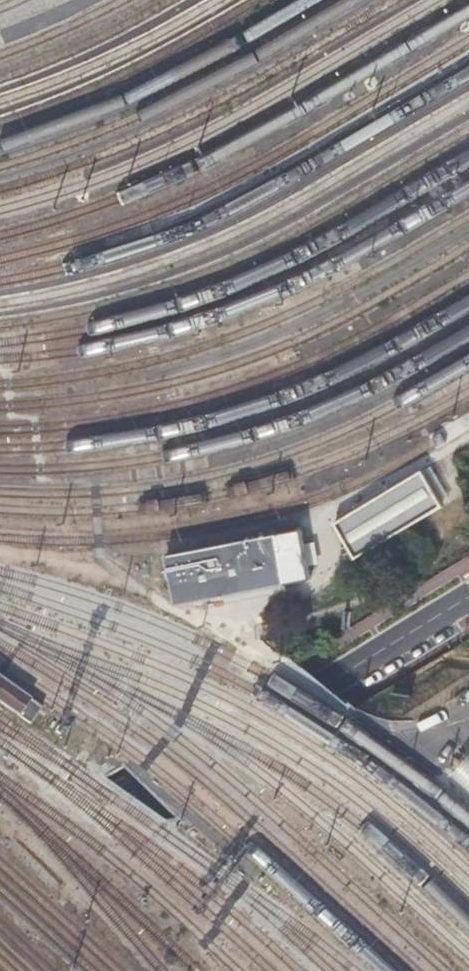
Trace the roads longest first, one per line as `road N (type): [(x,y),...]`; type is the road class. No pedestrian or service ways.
road 1 (tertiary): [(468,597),(0,894)]

